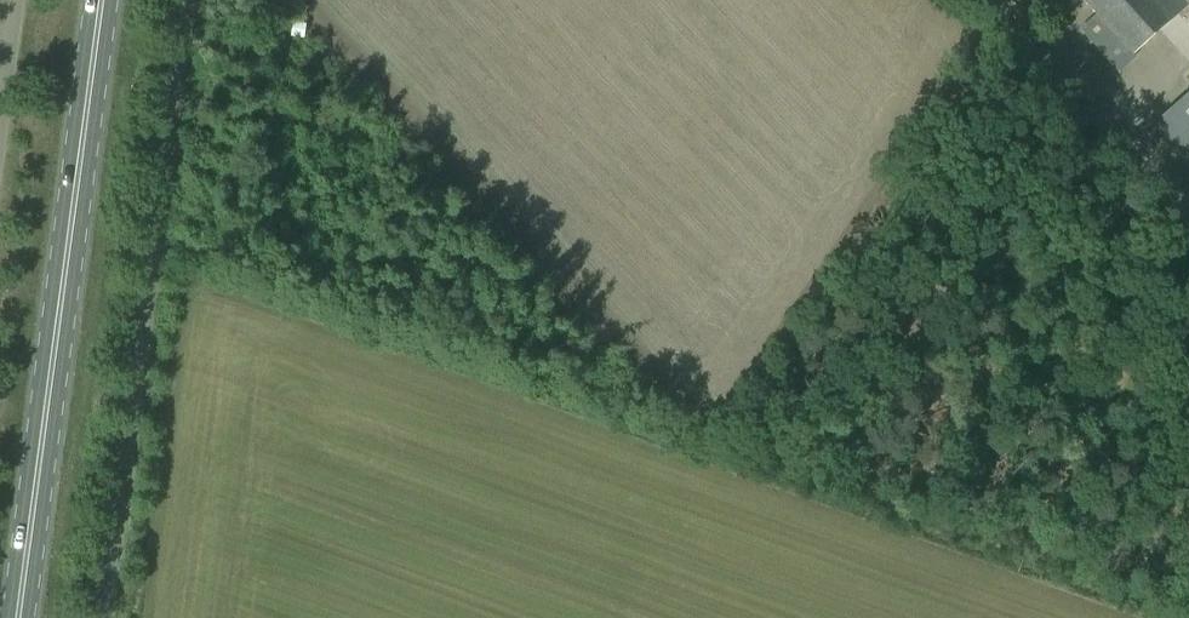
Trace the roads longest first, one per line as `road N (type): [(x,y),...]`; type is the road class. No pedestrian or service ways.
road 1 (unclassified): [(103,617),(188,0)]
road 2 (primary): [(18,617),(102,0)]
road 3 (unclassified): [(1188,179),(1018,0)]

